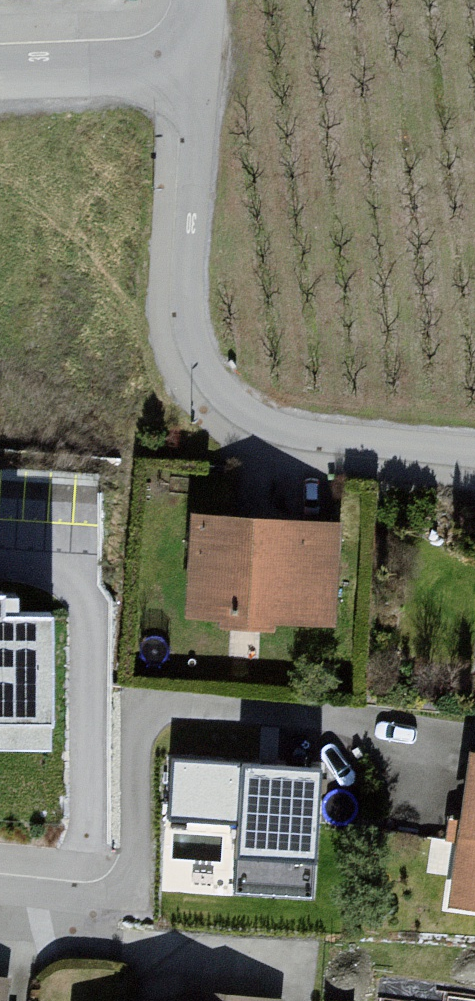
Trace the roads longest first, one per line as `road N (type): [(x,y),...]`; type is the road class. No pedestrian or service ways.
road 1 (residential): [(474,463),(287,442),(233,418),(191,376),(177,313),(191,72)]
road 2 (residential): [(191,72),(0,78)]

